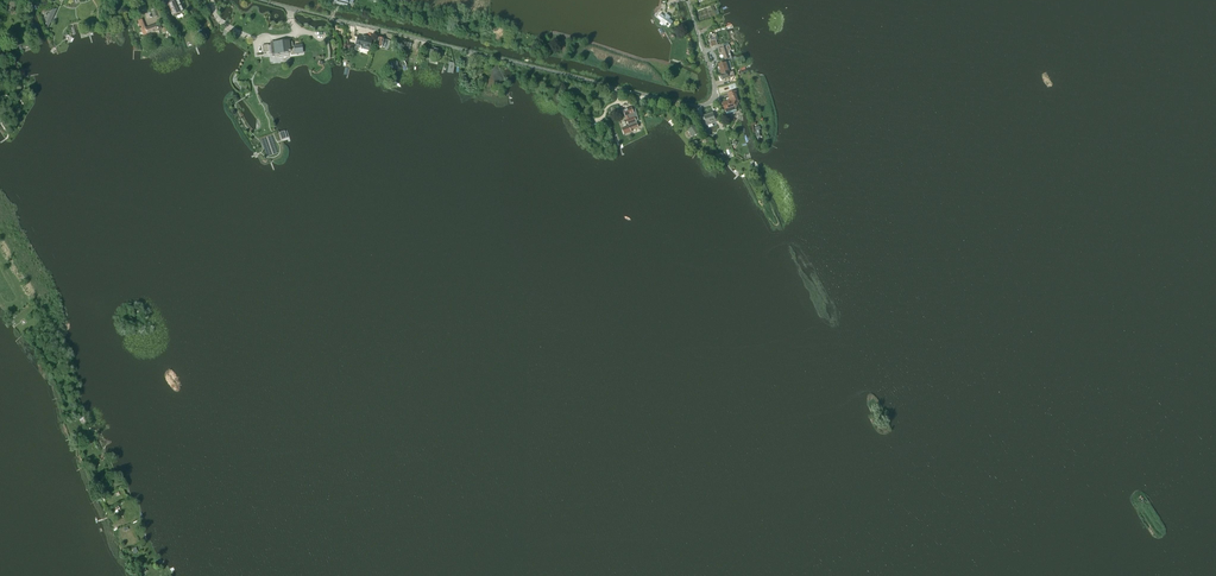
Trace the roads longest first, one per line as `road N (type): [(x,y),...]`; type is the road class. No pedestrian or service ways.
road 1 (residential): [(689,0),(714,83),(713,98),(701,106),(256,0)]

